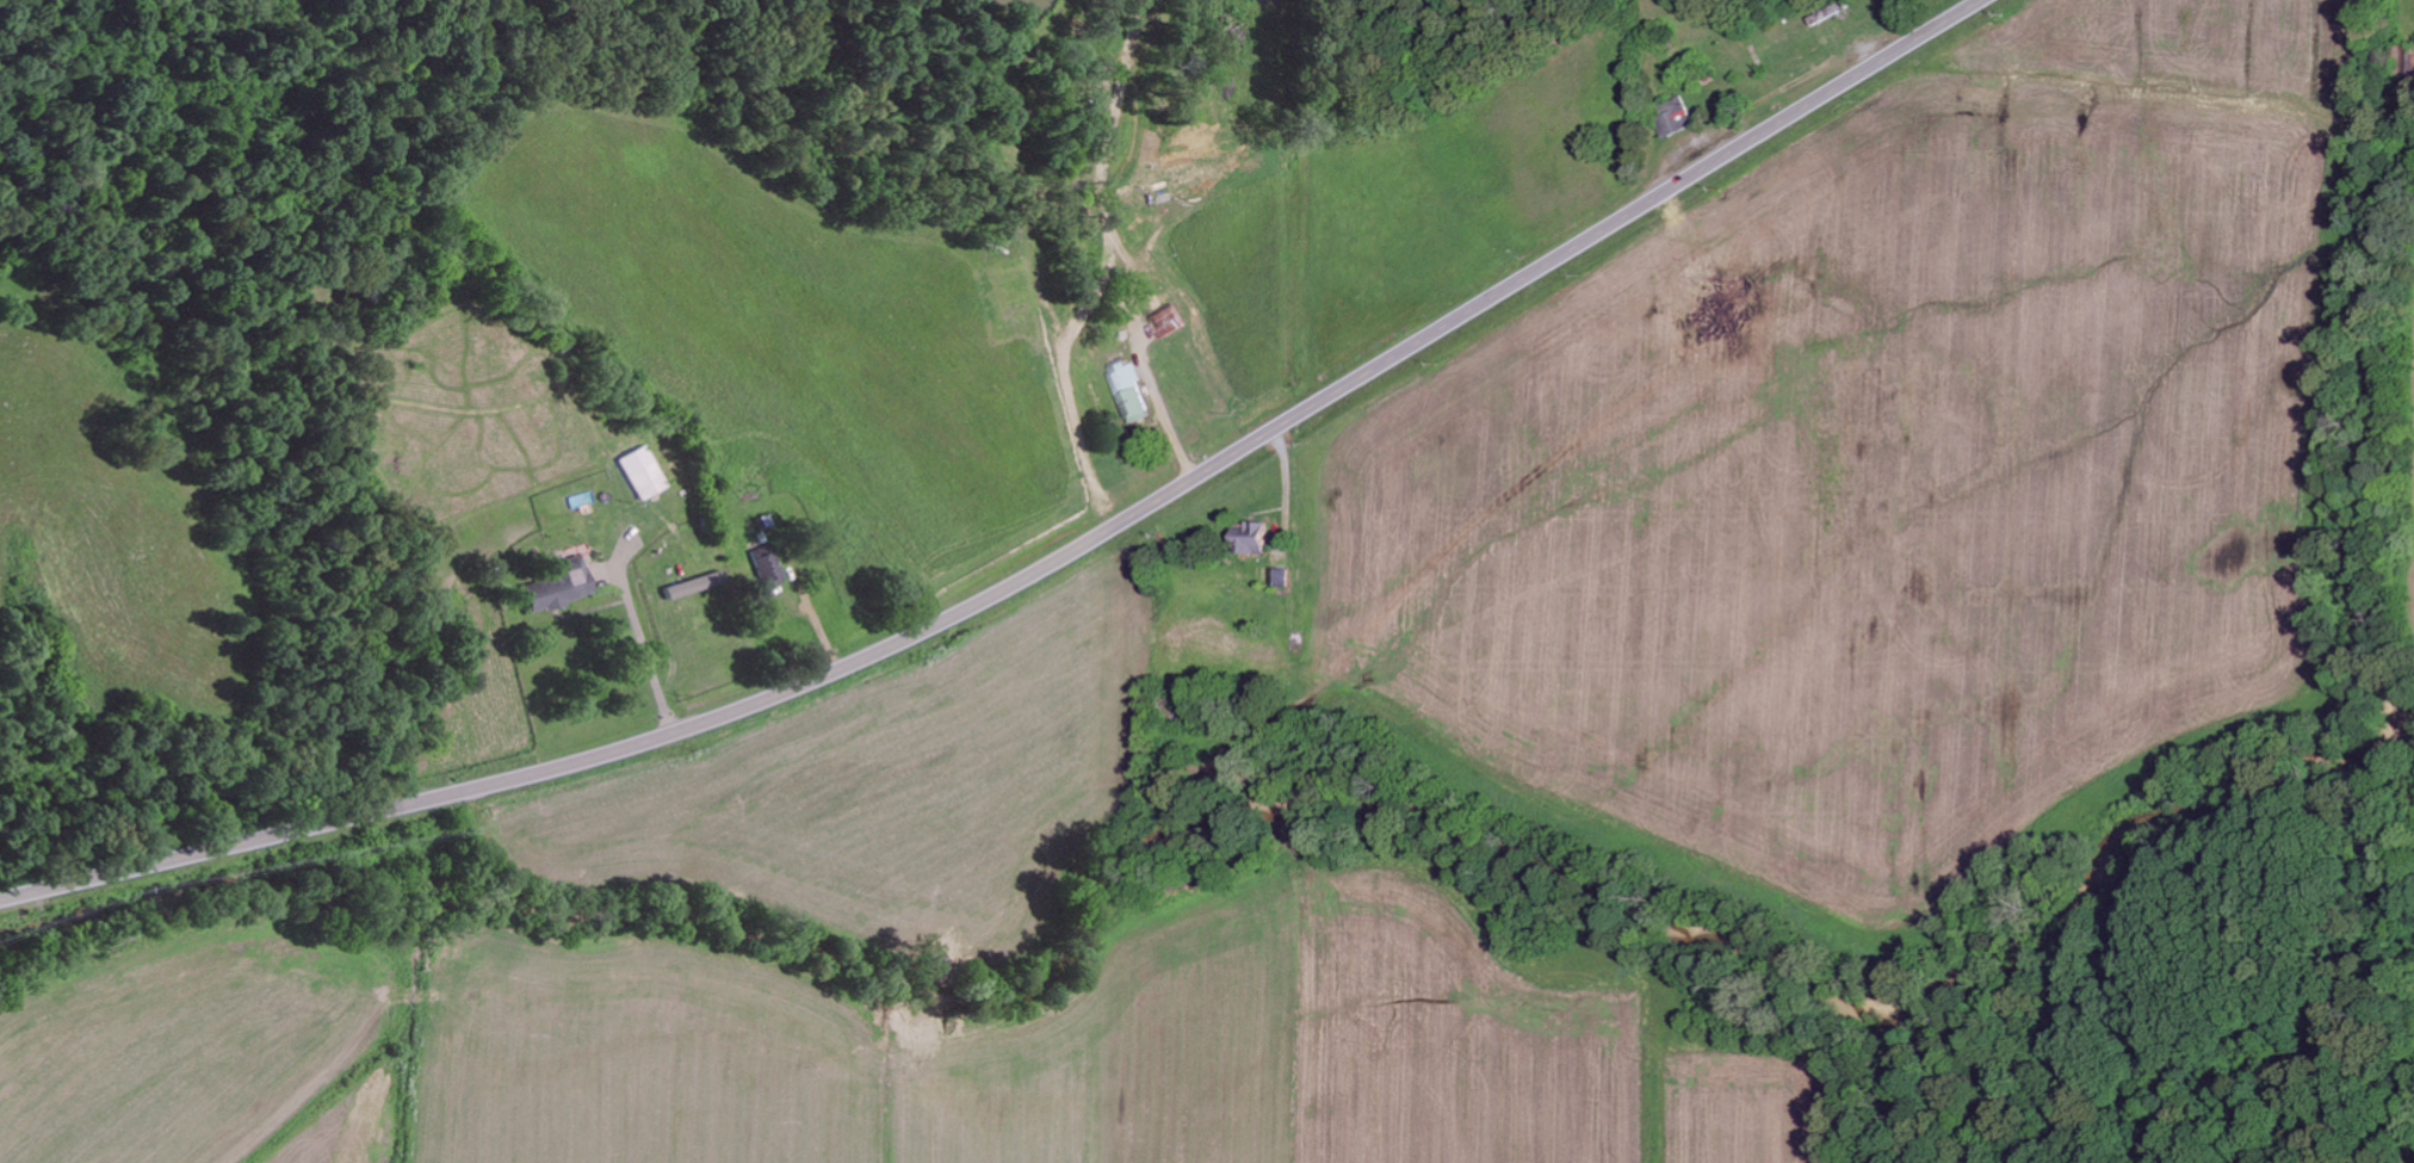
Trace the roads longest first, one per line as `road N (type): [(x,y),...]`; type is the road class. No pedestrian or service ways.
road 1 (secondary): [(0,896),(521,774),(673,730),(838,667),(1071,549),(1978,0)]

